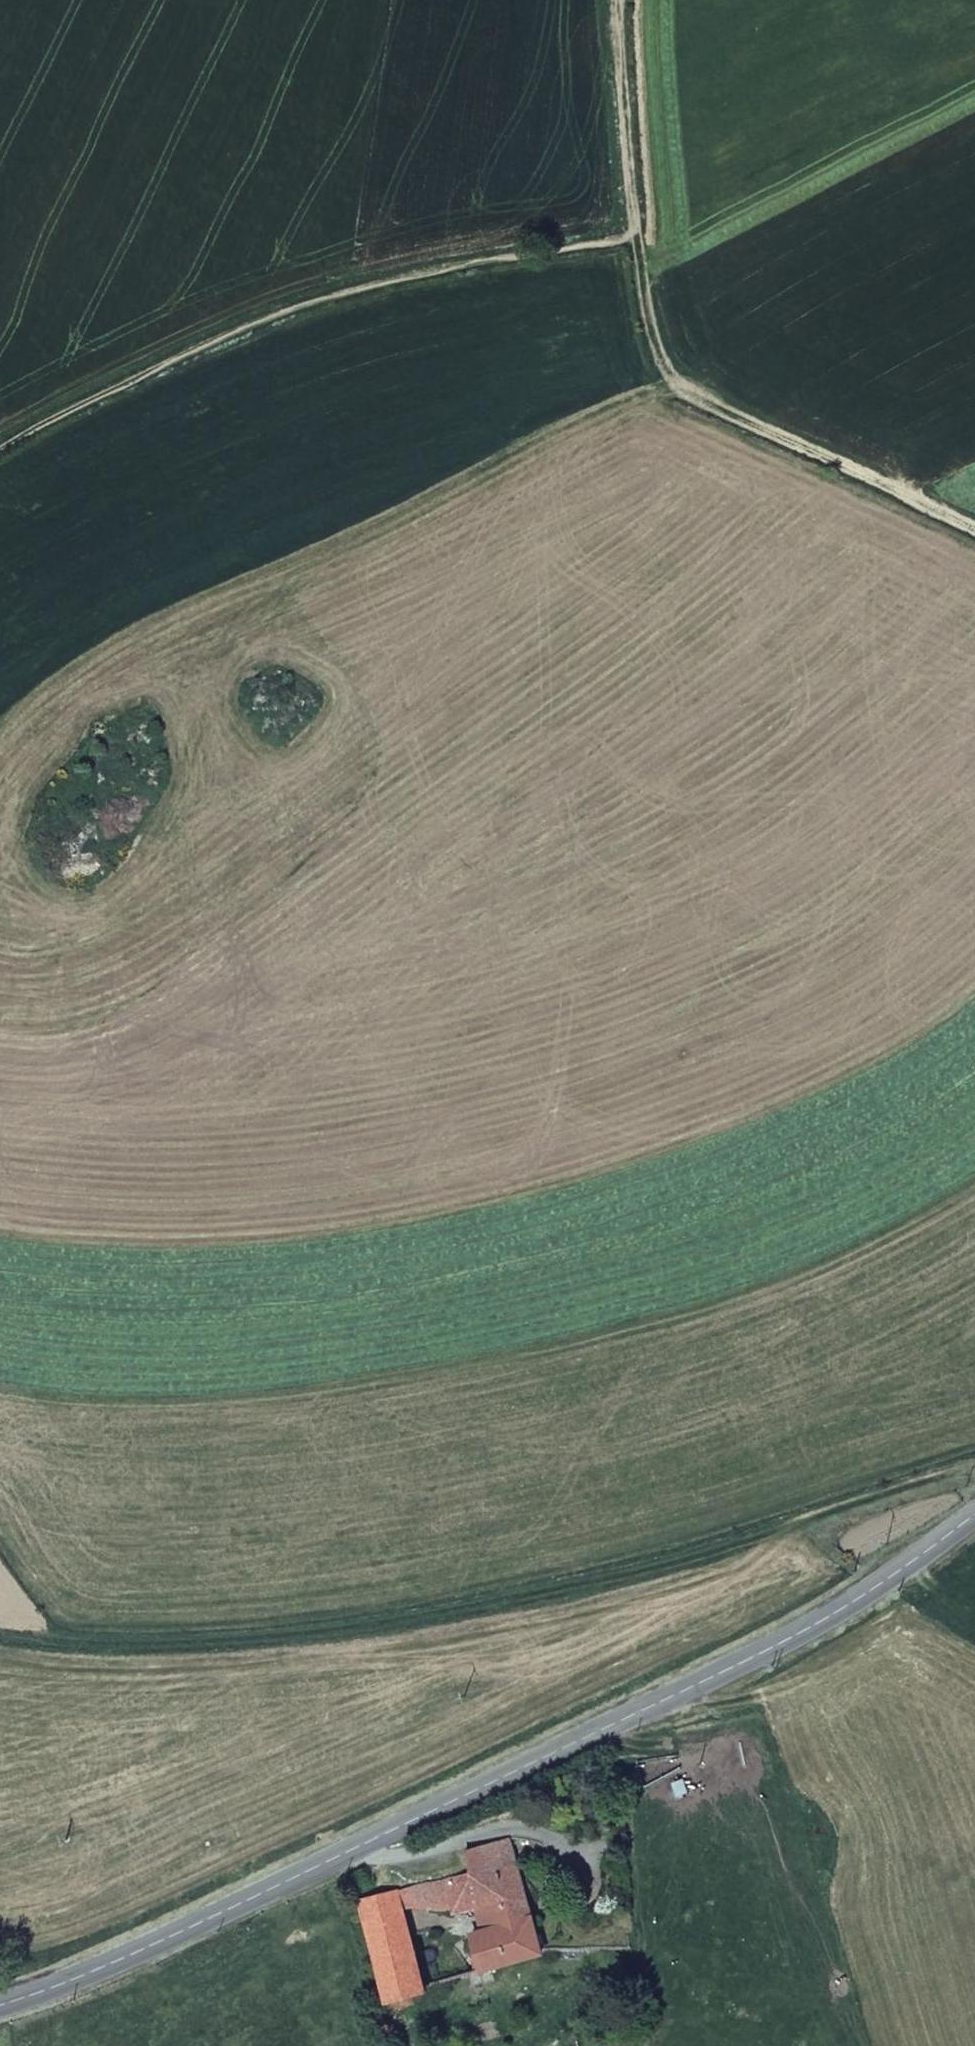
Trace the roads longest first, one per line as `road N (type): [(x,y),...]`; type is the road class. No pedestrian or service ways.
road 1 (secondary): [(974,1515),(812,1630),(62,1982),(0,2004)]
road 2 (track): [(632,238),(673,380),(709,407),(974,527)]
road 3 (track): [(621,0),(632,238)]

